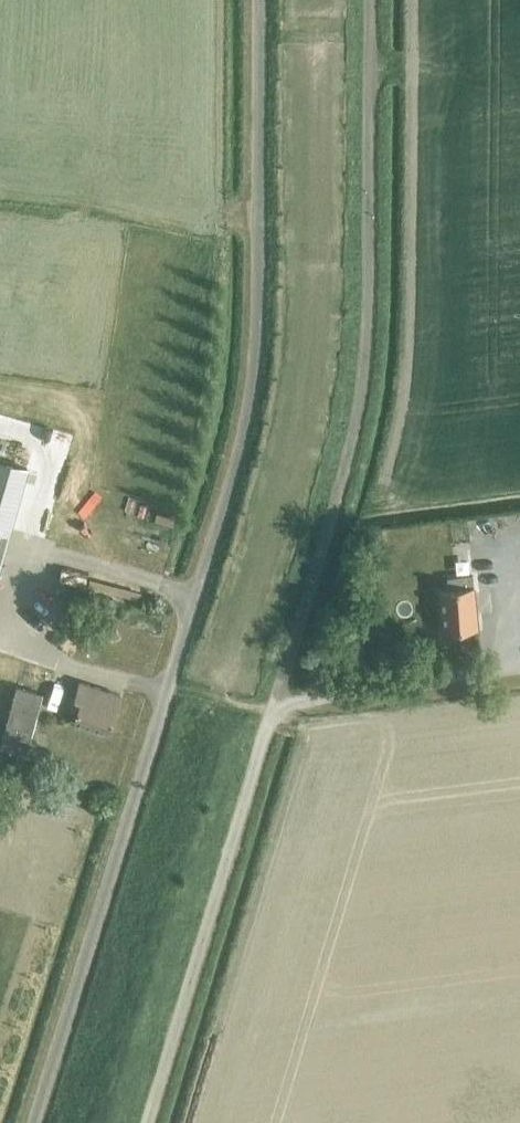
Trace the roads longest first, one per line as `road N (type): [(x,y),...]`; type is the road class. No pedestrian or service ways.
road 1 (unclassified): [(38,1122),(255,410),(266,335),(265,0)]
road 2 (track): [(273,709),(356,431),(367,347),(371,0)]
road 3 (unclassified): [(153,1122),(273,709)]

